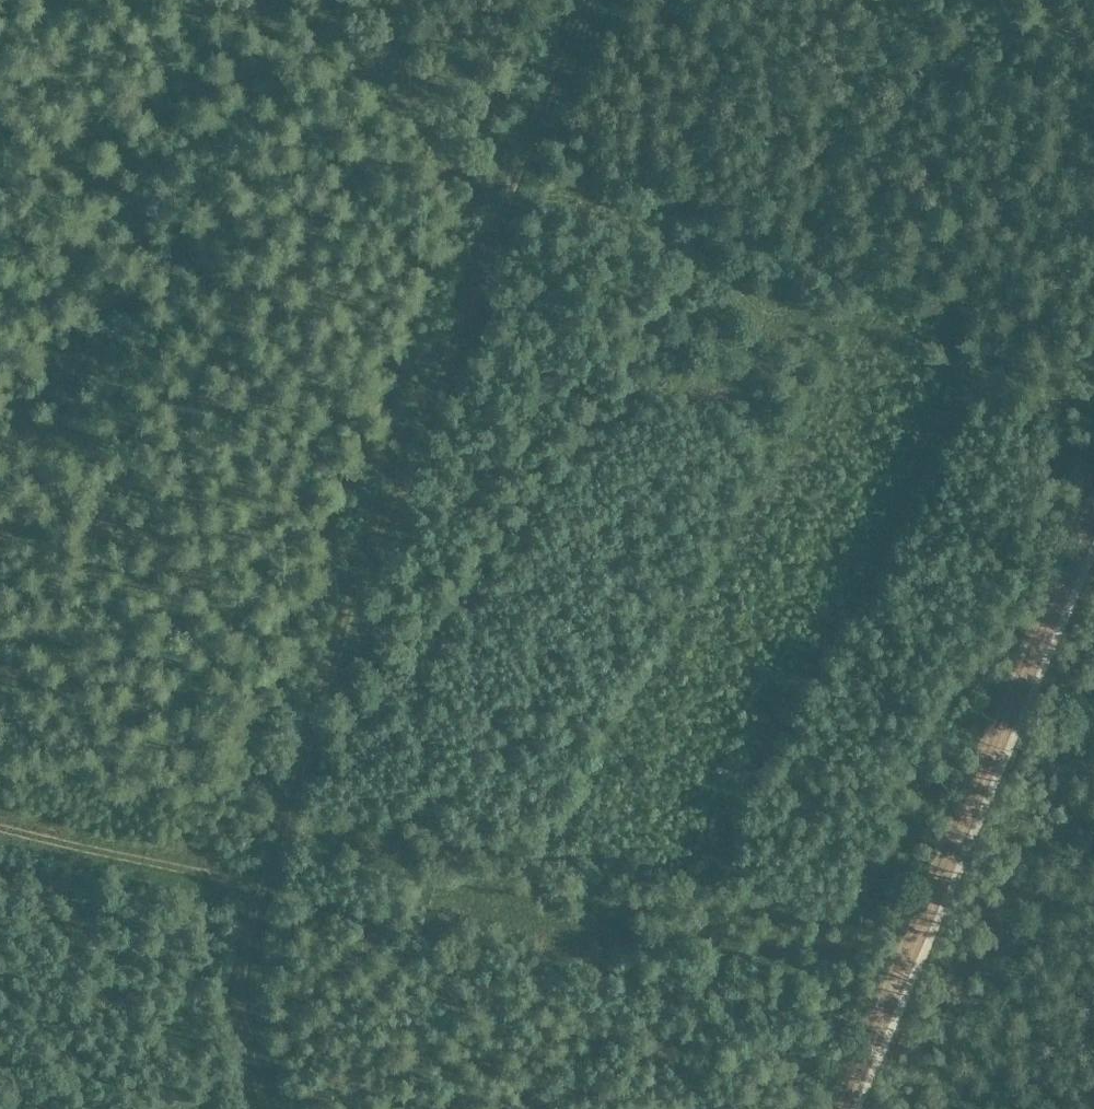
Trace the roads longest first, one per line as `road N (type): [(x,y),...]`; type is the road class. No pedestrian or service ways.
road 1 (track): [(841,1108),(1093,508)]

